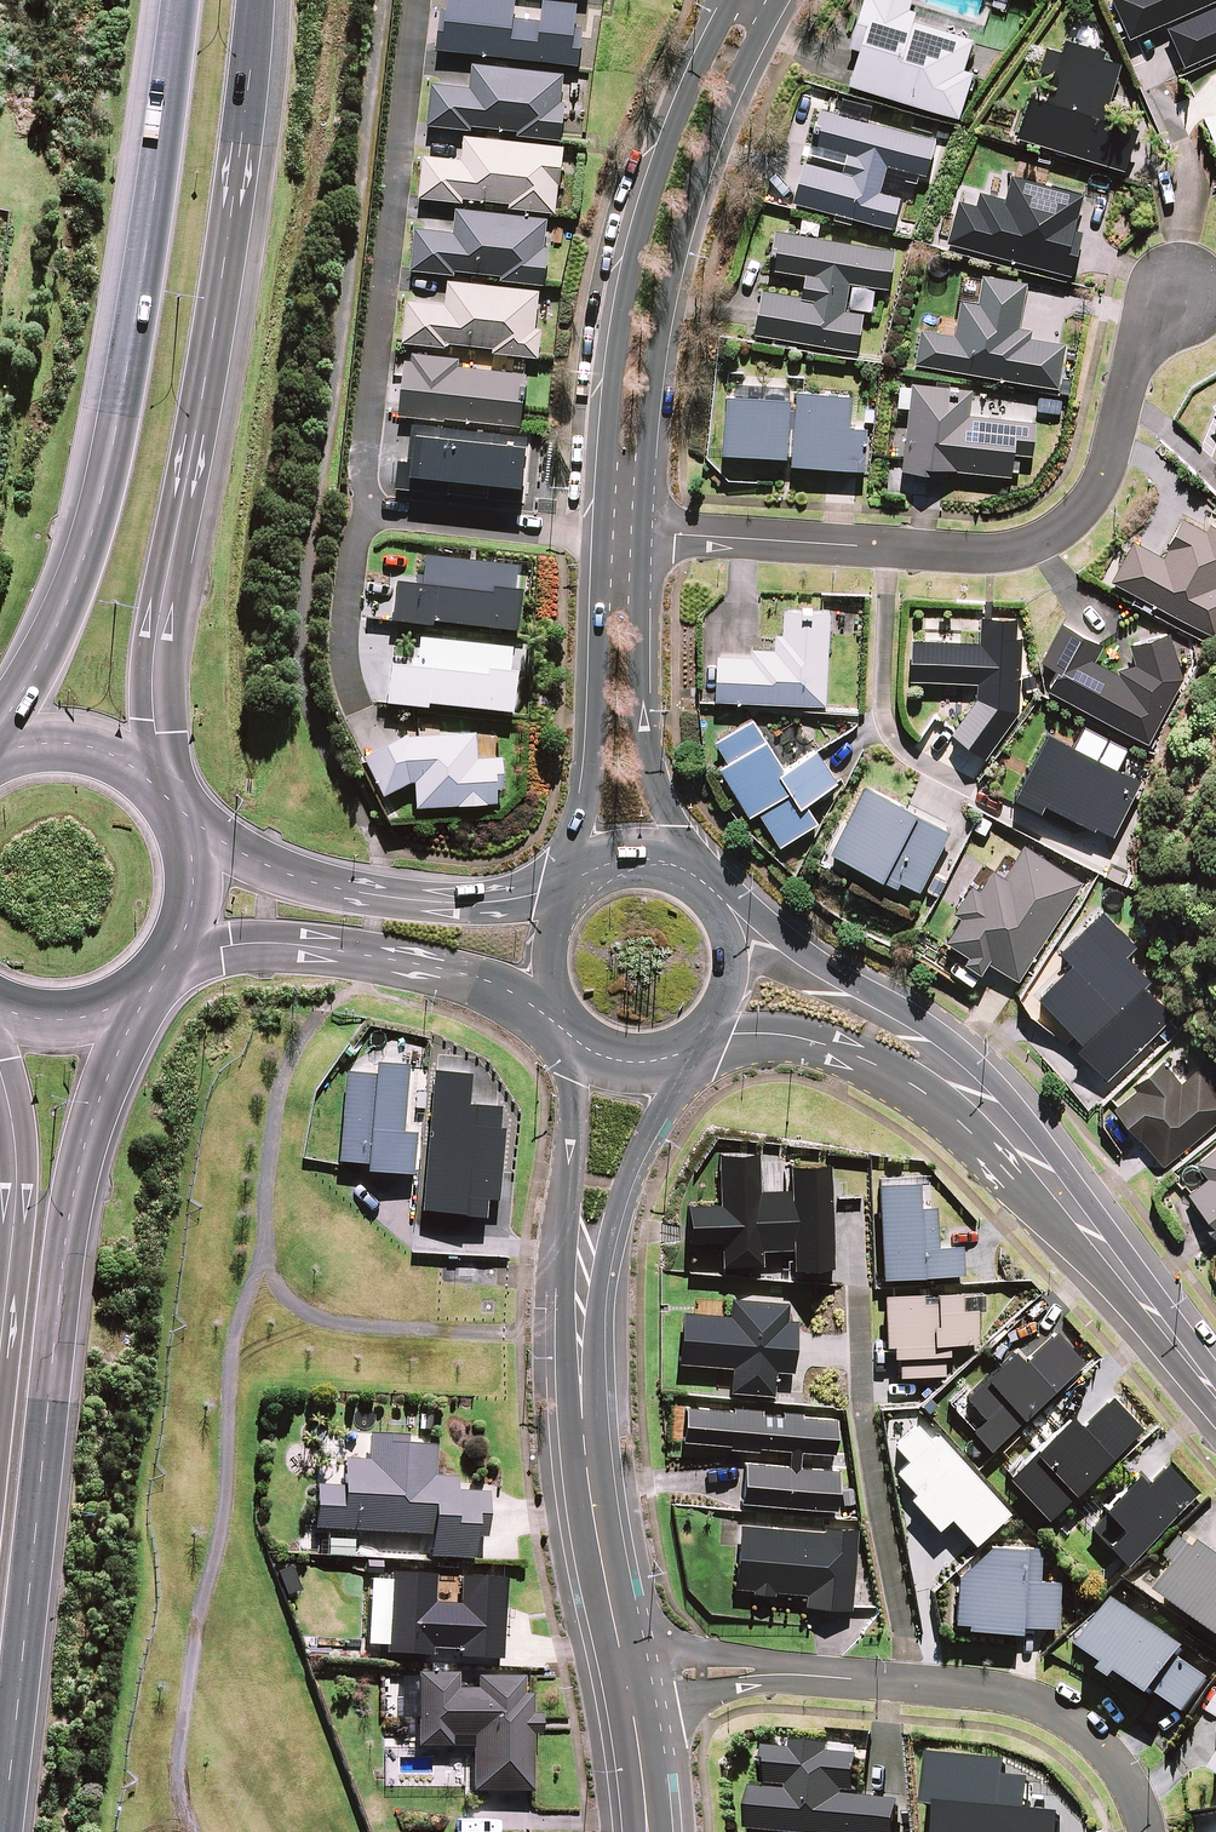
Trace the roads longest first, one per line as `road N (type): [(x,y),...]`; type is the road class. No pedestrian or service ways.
road 1 (primary): [(148,988),(89,1141),(65,1263),(5,1831)]
road 2 (primary): [(256,0),(221,307),(155,643),(166,794)]
road 3 (primary): [(0,728),(61,617),(101,501),(184,0)]
road 4 (residential): [(1174,297),(1139,344),(1085,510),(1050,539),(992,557),(643,535)]
road 5 (residential): [(628,1685),(676,1674),(1032,1697),(1085,1728),(1107,1752),(1135,1793),(1146,1831)]
road 6 (tertiary): [(602,534),(613,356),(639,224),(719,22),(752,2)]
road 7 (tertiary): [(752,2),(754,46),(702,173),(662,334),(643,535)]
road 8 (residential): [(364,512),(360,466),(412,0)]
road 9 (residential): [(928,1062),(1012,1133),(1215,1395)]
road 10 (tertiary): [(586,1258),(587,1468),(628,1685)]
road 11 (tertiary): [(177,809),(276,870),(376,894),(465,903),(566,888)]
road 12 (tertiary): [(562,1019),(482,978),(321,948),(248,943),(169,958)]
road 13 (tertiary): [(643,535),(644,746),(658,798),(697,877)]
road 14 (tertiary): [(569,884),(591,775),(602,534)]
road 15 (primary): [(0,1358),(17,1190),(0,1070)]
road 16 (residential): [(729,912),(911,1027),(928,1062)]
road 17 (residential): [(364,512),(602,534)]
road 18 (tertiary): [(691,1044),(586,1258)]
road 19 (tertiary): [(586,1258),(568,1206),(575,1032)]
road 20 (residential): [(928,1062),(888,1065),(768,1032),(706,1033)]
road 21 (residential): [(358,691),(345,651),(346,591),(364,512)]
road 22 (primary): [(0,757),(58,744),(101,751),(166,794)]
road 23 (primary): [(148,988),(107,1012),(61,1022),(0,1009)]
road 24 (primary): [(177,809),(189,841),(191,902),(169,958)]
road 25 (tertiary): [(628,1685),(647,1831)]
road 26 (tertiary): [(562,1019),(543,974),(543,941),(566,888)]
road 27 (tertiary): [(569,884),(634,860),(697,877)]
road 28 (tertiary): [(729,912),(740,964),(724,1014),(706,1033)]
road 29 (tertiary): [(691,1044),(672,1053),(622,1056),(575,1032)]

